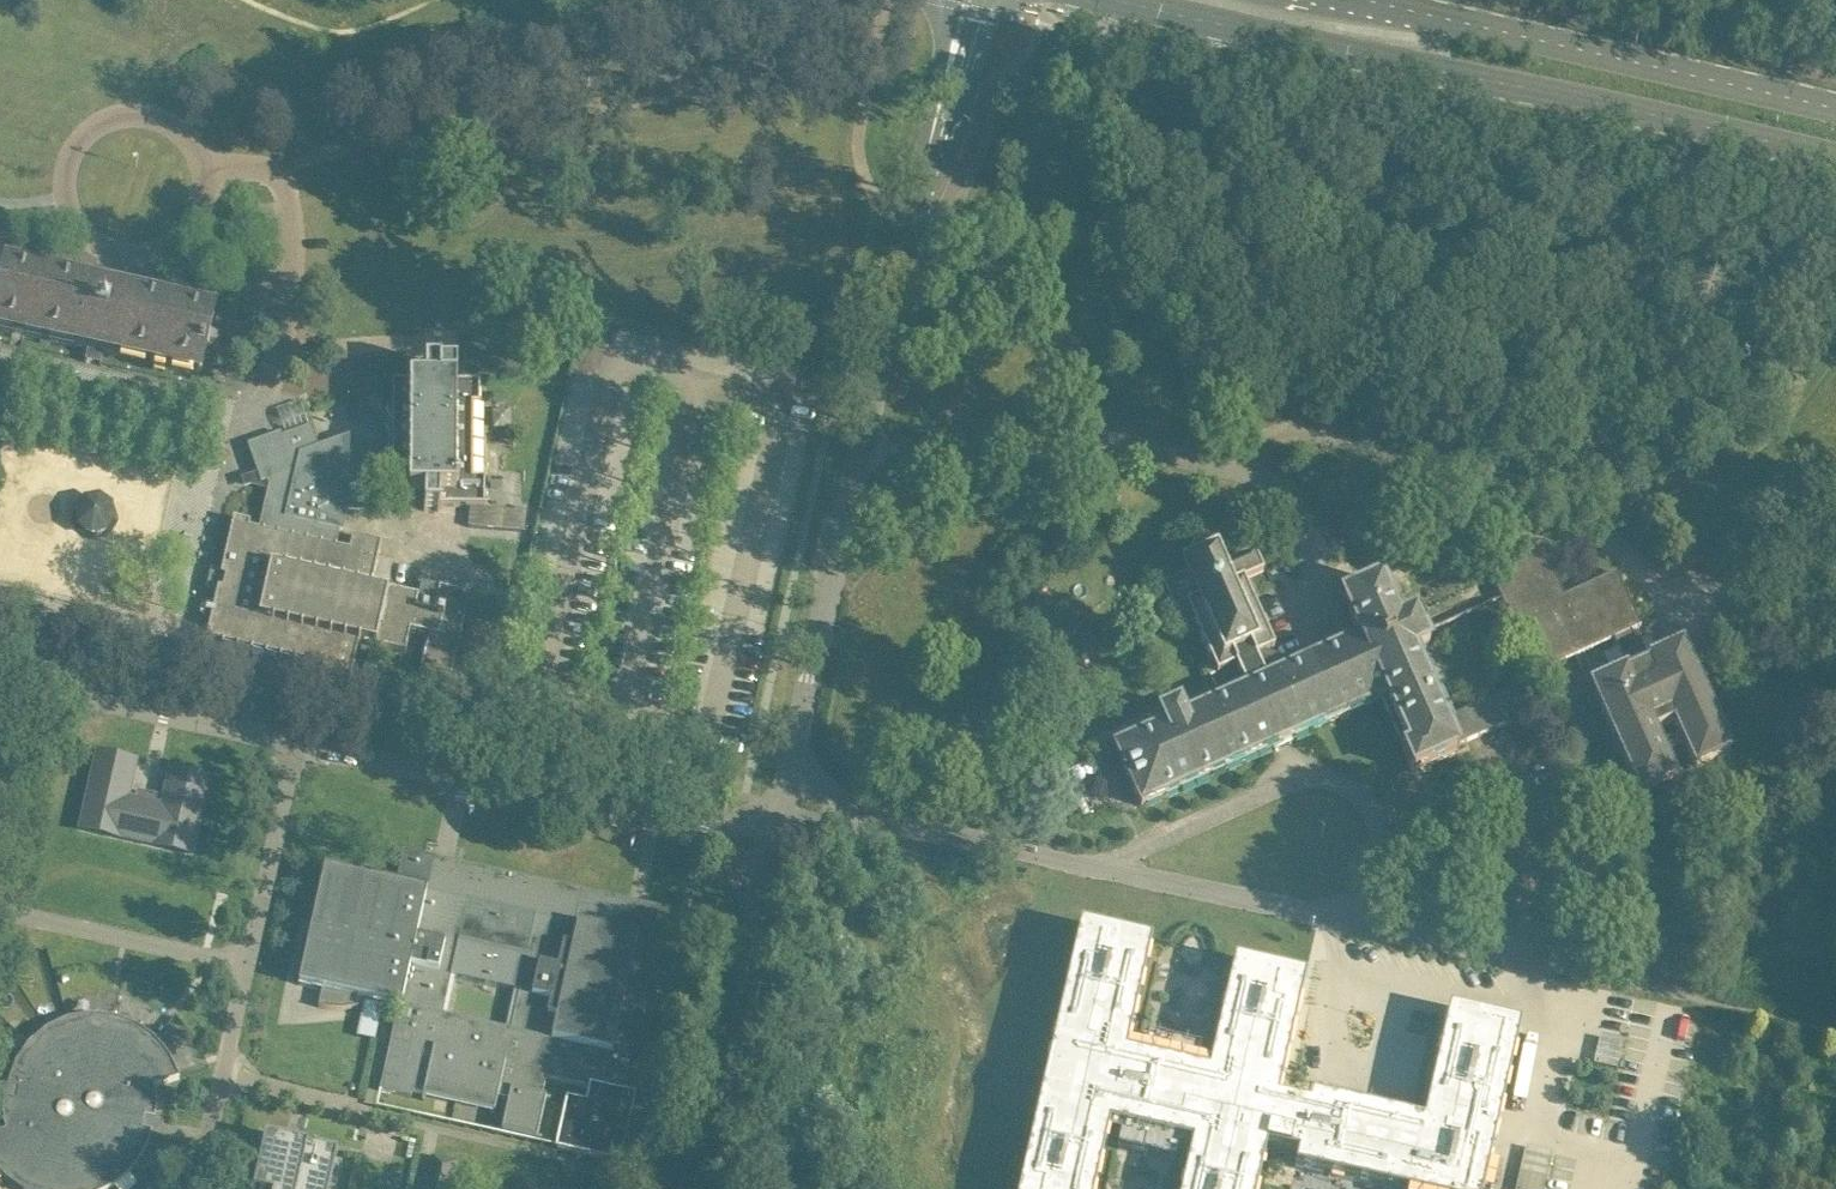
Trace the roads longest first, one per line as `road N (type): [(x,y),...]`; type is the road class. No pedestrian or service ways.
road 1 (residential): [(775,801),(966,0)]
road 2 (unclassified): [(1574,969),(839,807),(775,801)]
road 3 (secondary): [(1102,0),(1835,162)]
road 4 (secondary): [(1835,110),(1357,0)]
road 5 (residential): [(761,817),(705,832),(297,745)]
road 6 (residential): [(687,1188),(763,849),(761,817)]
road 7 (residential): [(297,745),(24,680)]
road 8 (residential): [(0,910),(248,965)]
road 9 (residential): [(198,1188),(248,965)]
road 10 (residential): [(248,965),(297,745)]

